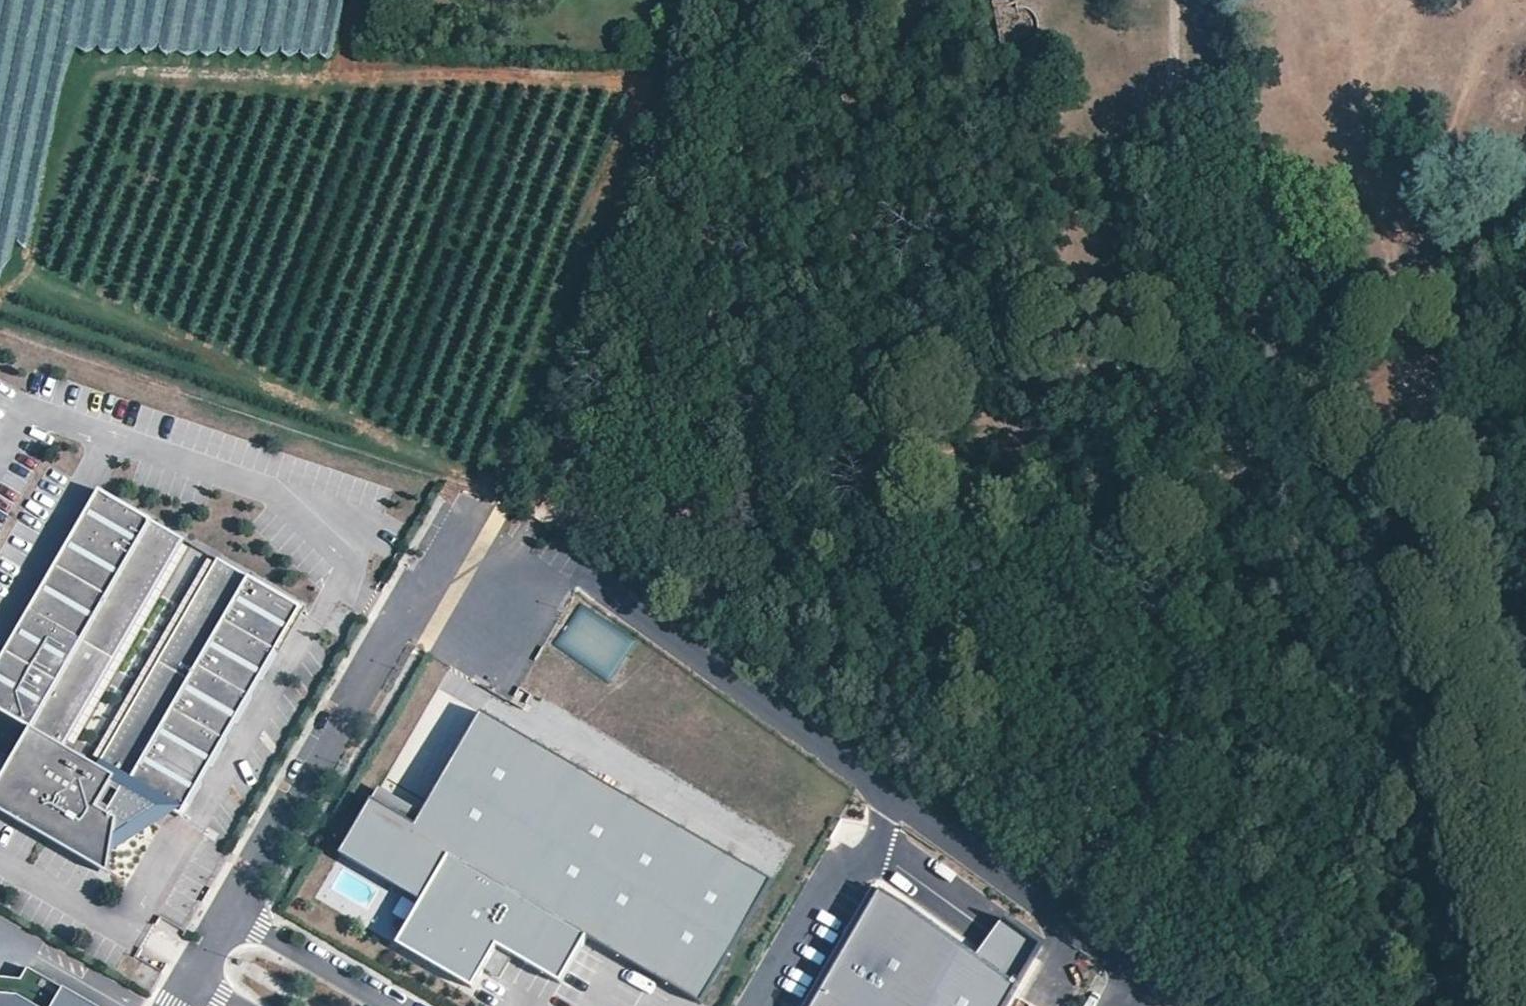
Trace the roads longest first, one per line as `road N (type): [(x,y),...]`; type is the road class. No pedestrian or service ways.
road 1 (unclassified): [(228,918),(473,502)]
road 2 (unclassified): [(382,1005),(228,918)]

